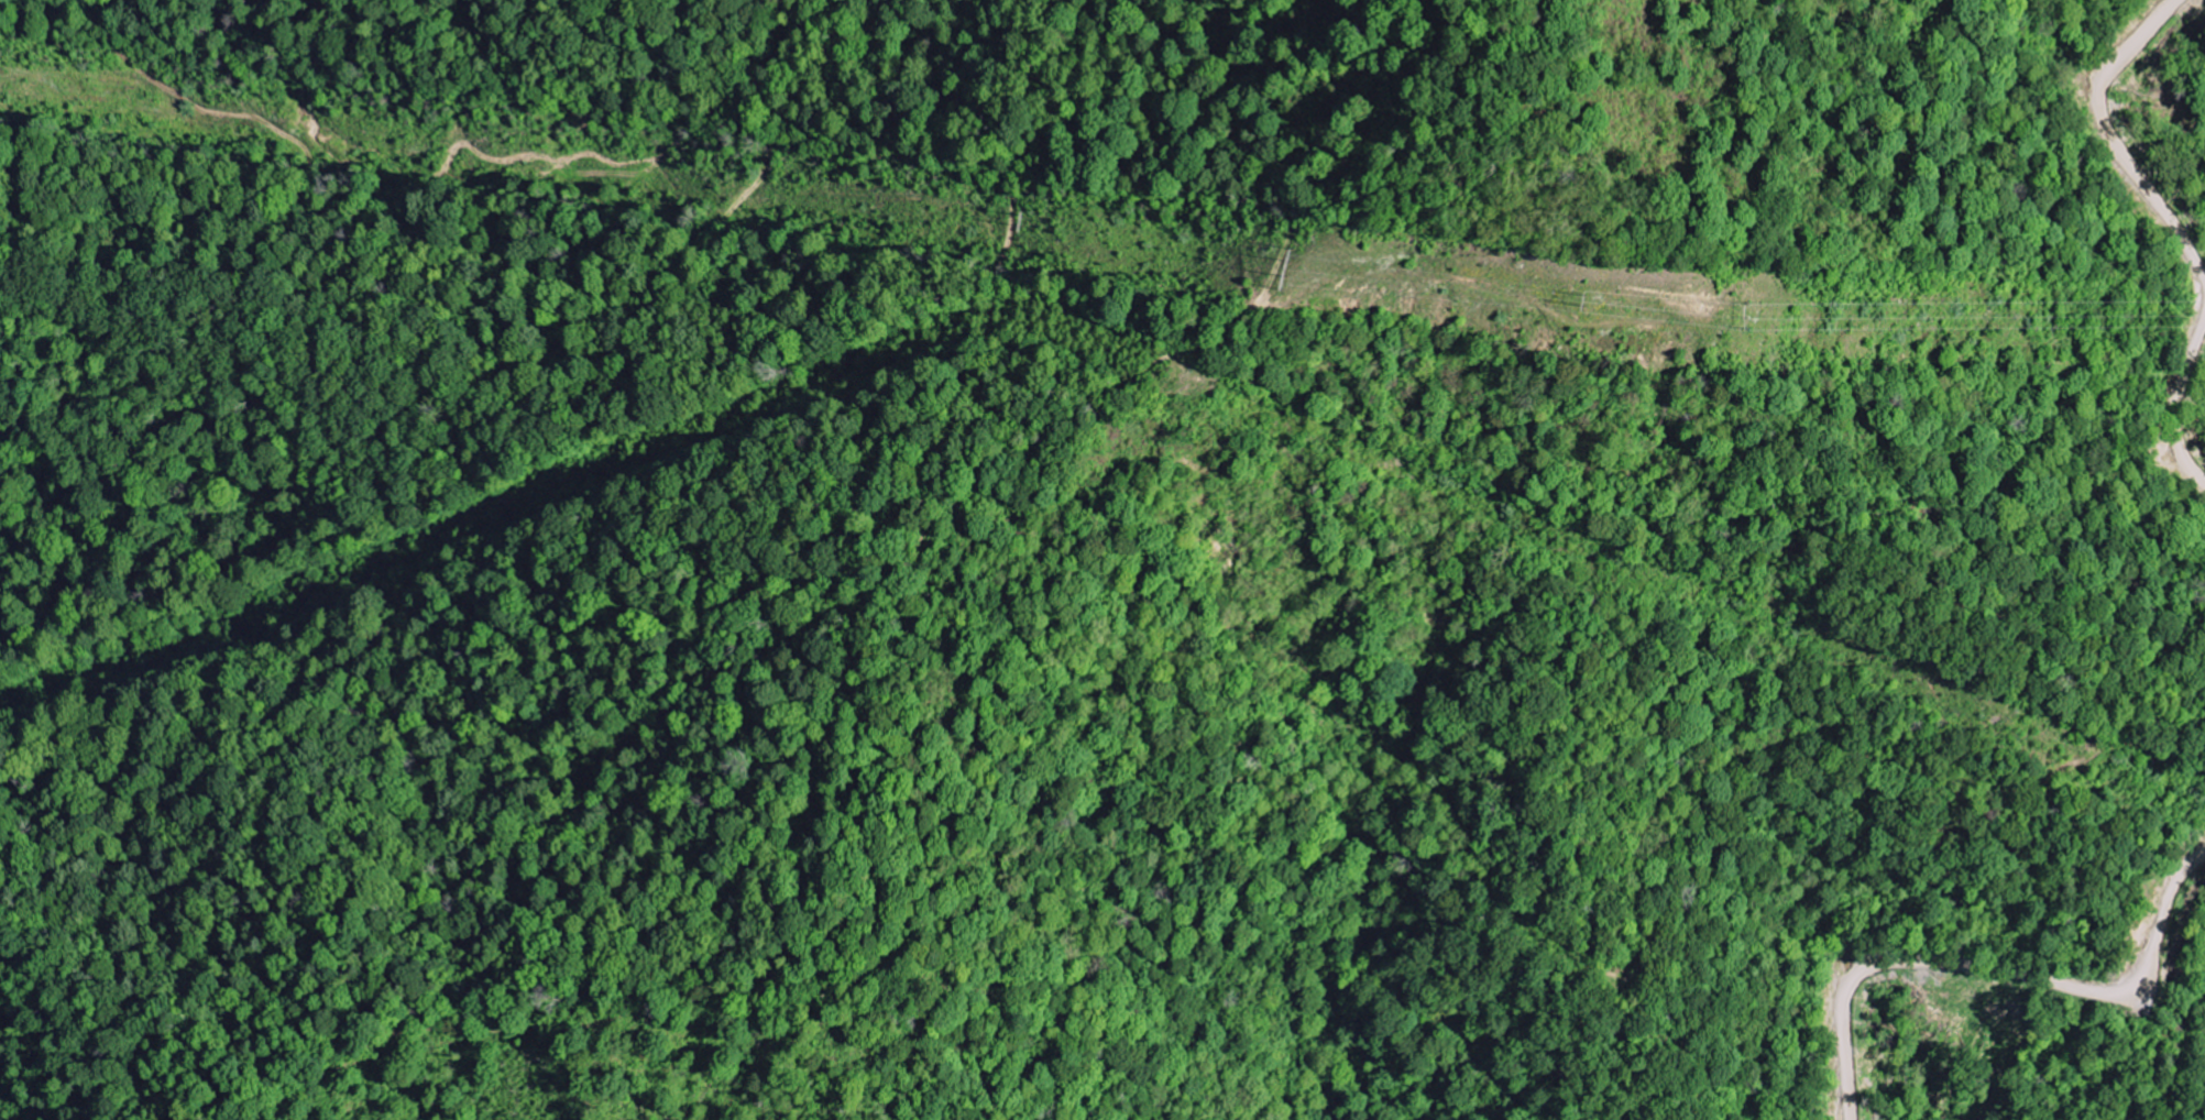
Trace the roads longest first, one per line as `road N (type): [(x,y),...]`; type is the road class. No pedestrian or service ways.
road 1 (residential): [(1902,1119),(1920,984),(1950,947),(2110,997),(2193,971),(2204,923)]
road 2 (residential): [(2204,140),(2185,112),(2191,0)]

